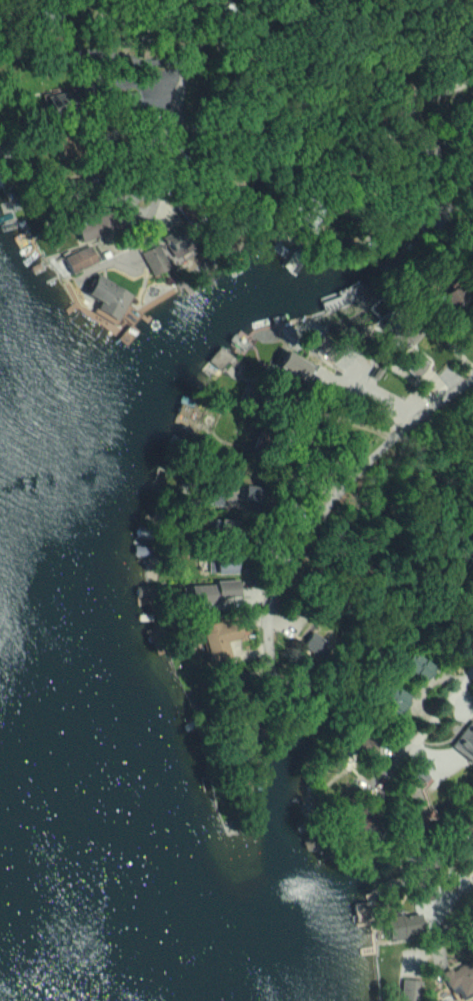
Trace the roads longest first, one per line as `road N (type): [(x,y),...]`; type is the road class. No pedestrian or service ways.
road 1 (residential): [(264,669),(274,586),(306,535),(390,433),(472,378)]
road 2 (residential): [(182,158),(181,96),(220,0)]
road 3 (residential): [(472,78),(380,135),(350,173)]
road 4 (residential): [(376,778),(472,677)]

